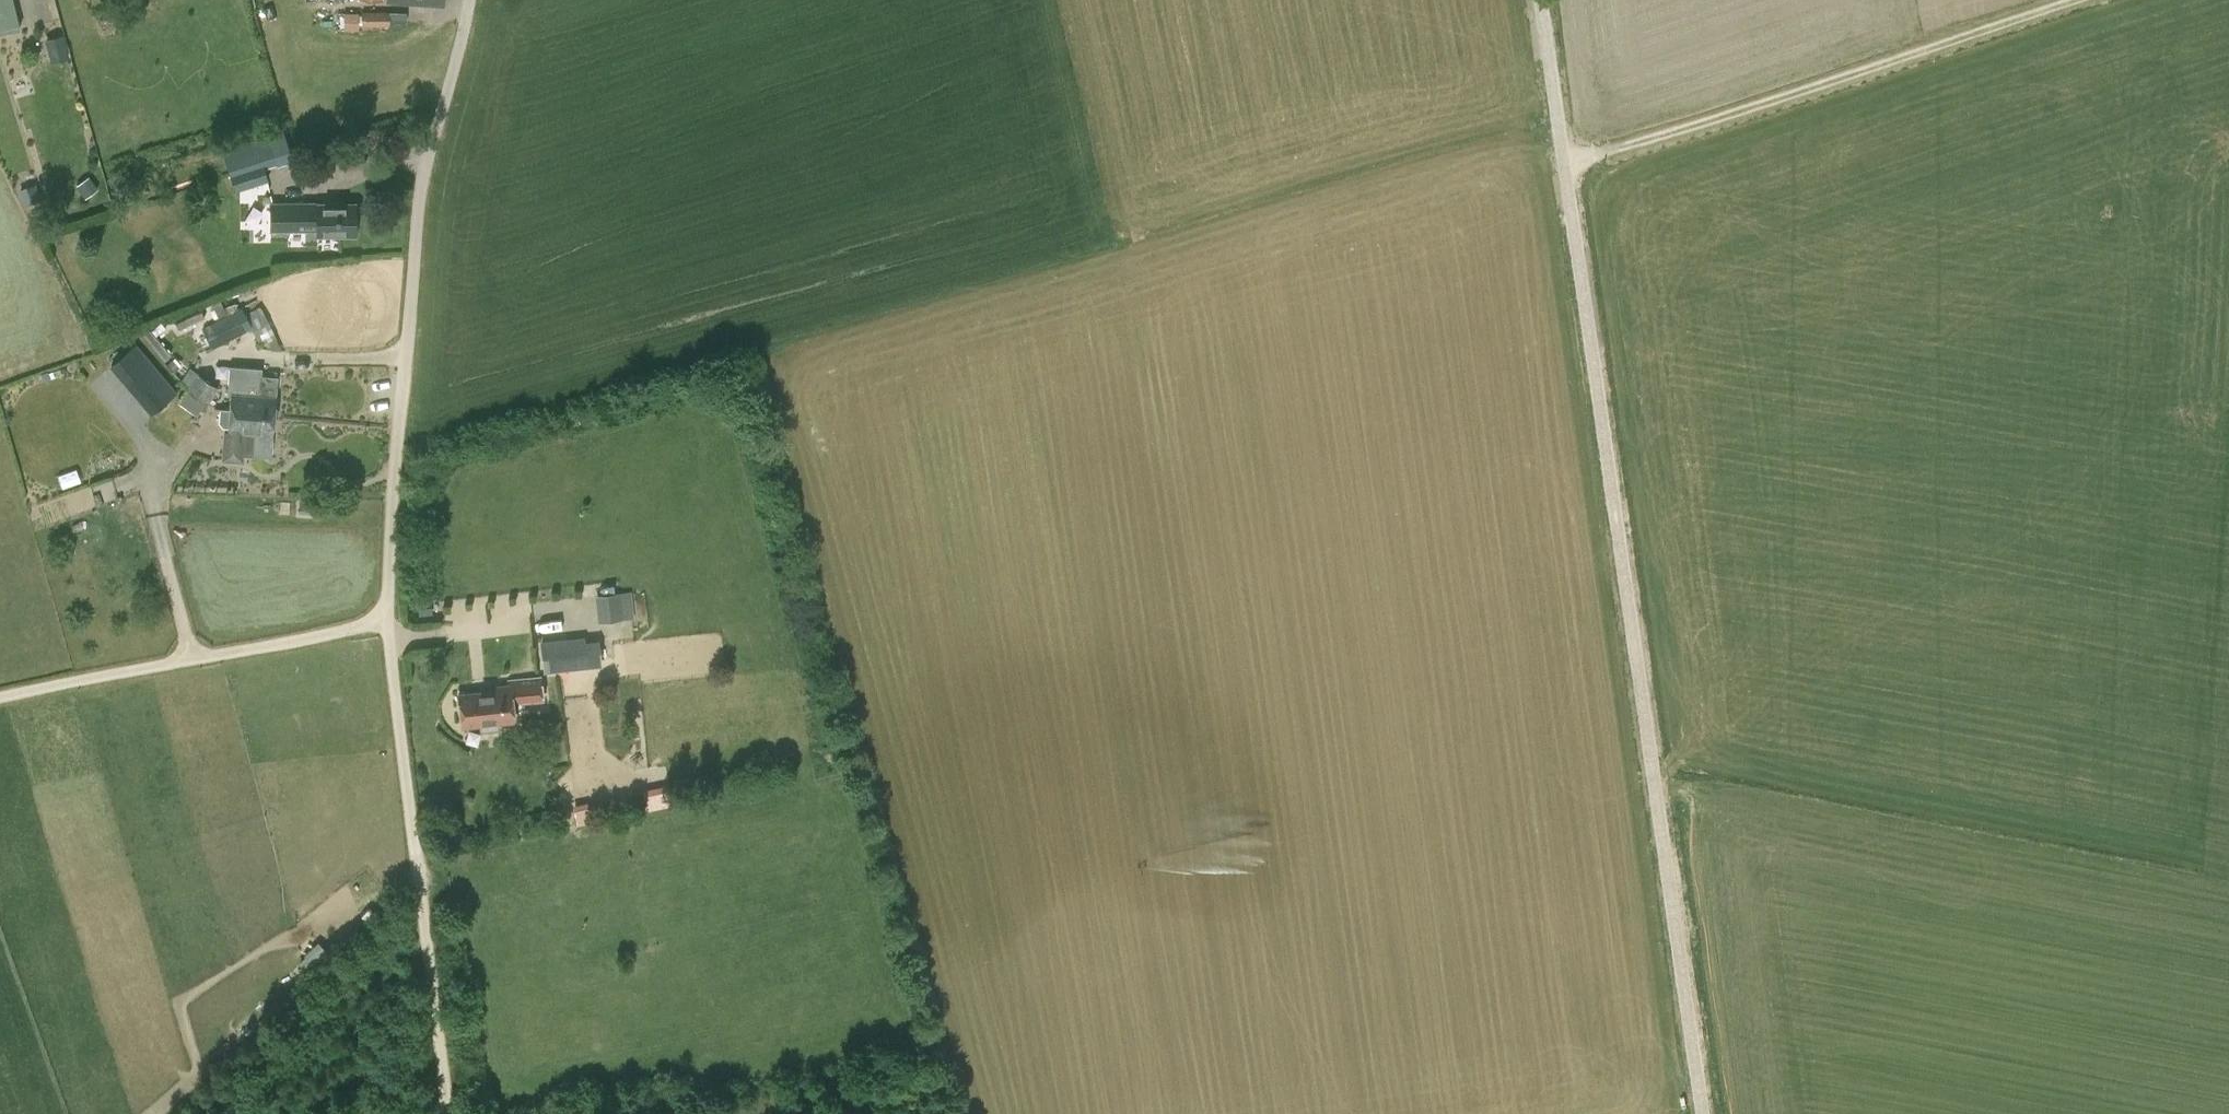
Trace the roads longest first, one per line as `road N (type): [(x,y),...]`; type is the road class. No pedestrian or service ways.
road 1 (unclassified): [(1704,1113),(1540,0)]
road 2 (unclassified): [(402,759),(388,621),(397,438),(428,154),(470,0)]
road 3 (track): [(1563,165),(2071,0)]
road 4 (track): [(0,697),(388,621)]
road 5 (track): [(448,1113),(402,759)]

